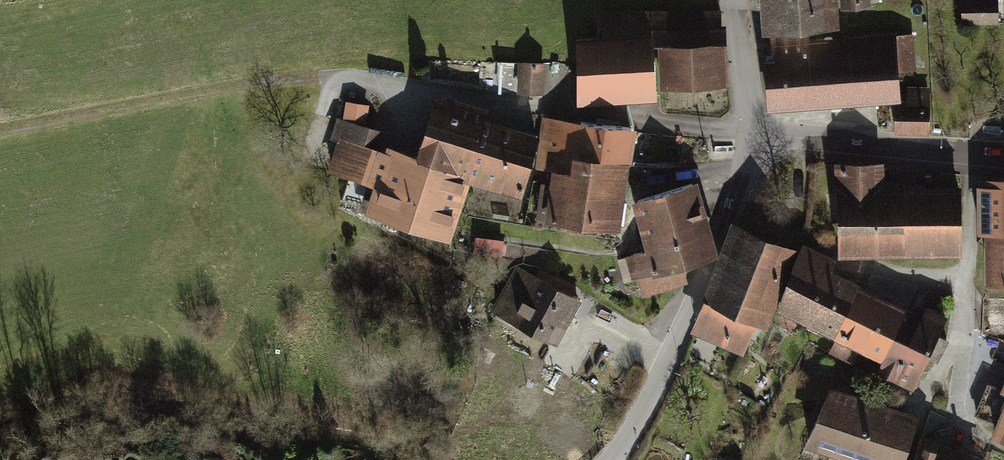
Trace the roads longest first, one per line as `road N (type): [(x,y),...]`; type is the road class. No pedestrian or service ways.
road 1 (track): [(0,137),(351,76),(752,133)]
road 2 (residential): [(752,133),(694,304),(612,459)]
road 3 (residential): [(974,155),(959,334),(927,397)]
road 4 (residential): [(752,133),(974,155)]
road 5 (residential): [(734,0),(752,133)]

